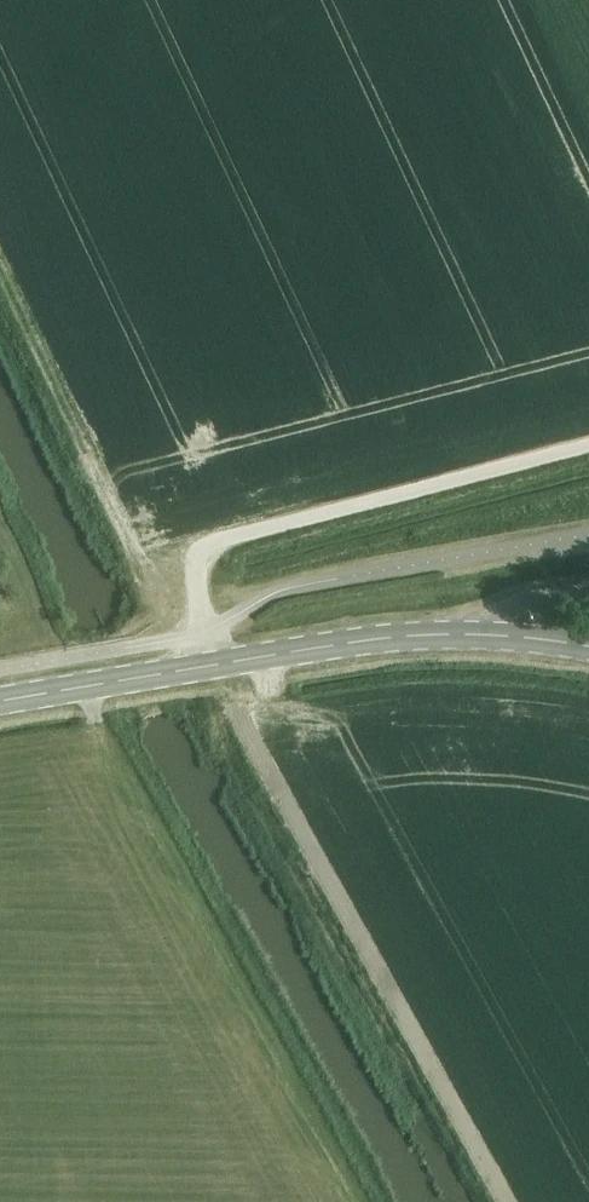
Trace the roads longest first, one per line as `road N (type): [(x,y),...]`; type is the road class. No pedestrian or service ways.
road 1 (secondary): [(588,648),(429,636),(84,688)]

